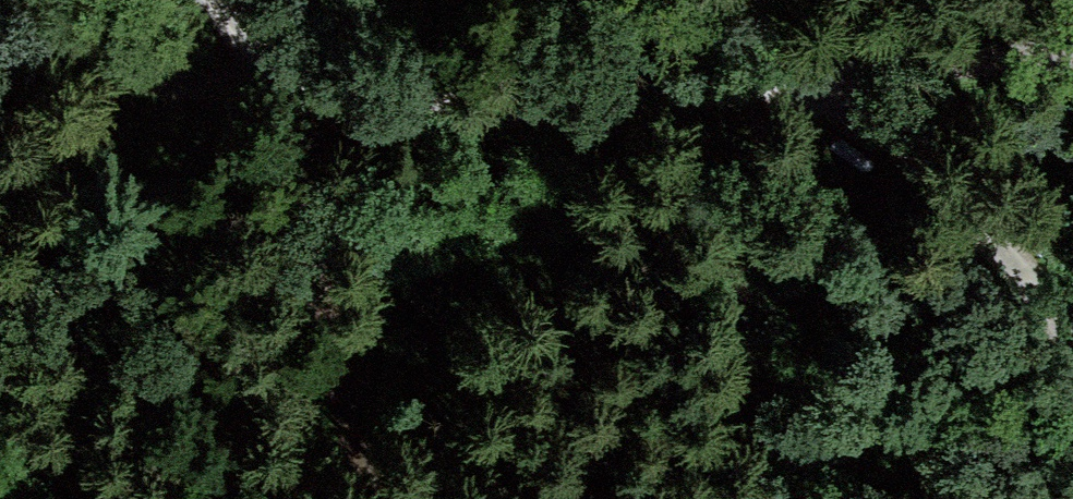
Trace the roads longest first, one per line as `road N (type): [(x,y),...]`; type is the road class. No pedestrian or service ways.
road 1 (track): [(1072,346),(905,145),(874,78),(571,106),(344,101),(197,0)]
road 2 (track): [(0,30),(278,59)]
road 3 (track): [(874,78),(1072,63)]

